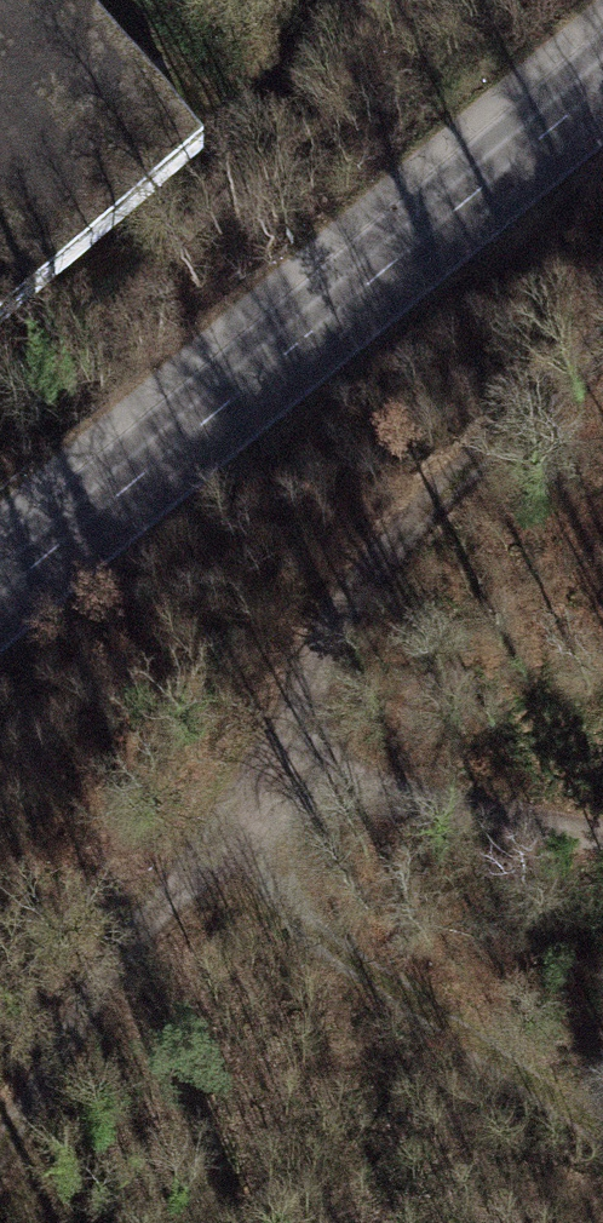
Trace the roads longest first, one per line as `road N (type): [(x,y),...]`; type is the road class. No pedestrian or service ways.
road 1 (track): [(602,337),(434,490),(232,831),(111,937),(0,1125)]
road 2 (secondary): [(602,93),(0,596)]
road 3 (track): [(602,1132),(468,1037),(232,831)]
road 4 (track): [(602,824),(373,785),(232,831)]

